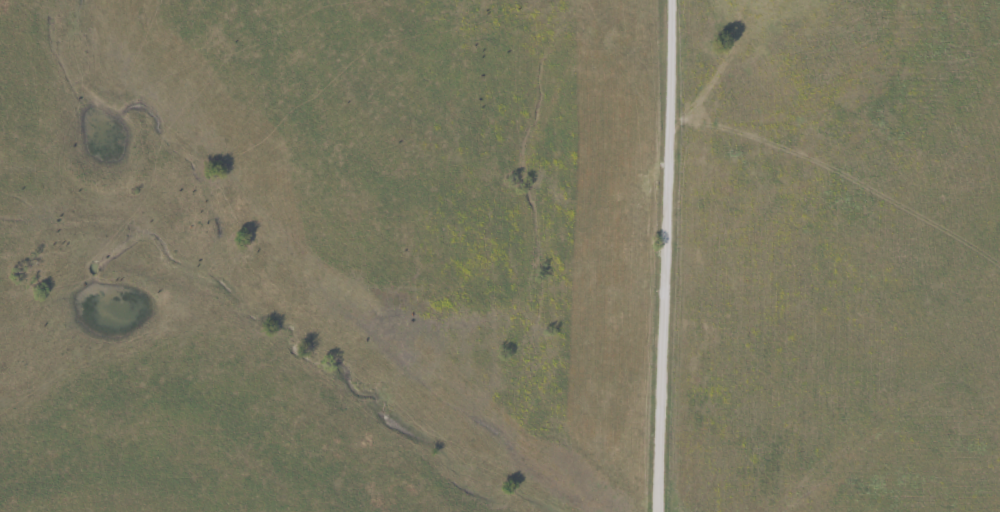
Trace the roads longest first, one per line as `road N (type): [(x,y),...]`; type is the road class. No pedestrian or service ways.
road 1 (residential): [(671,0),(647,511)]

